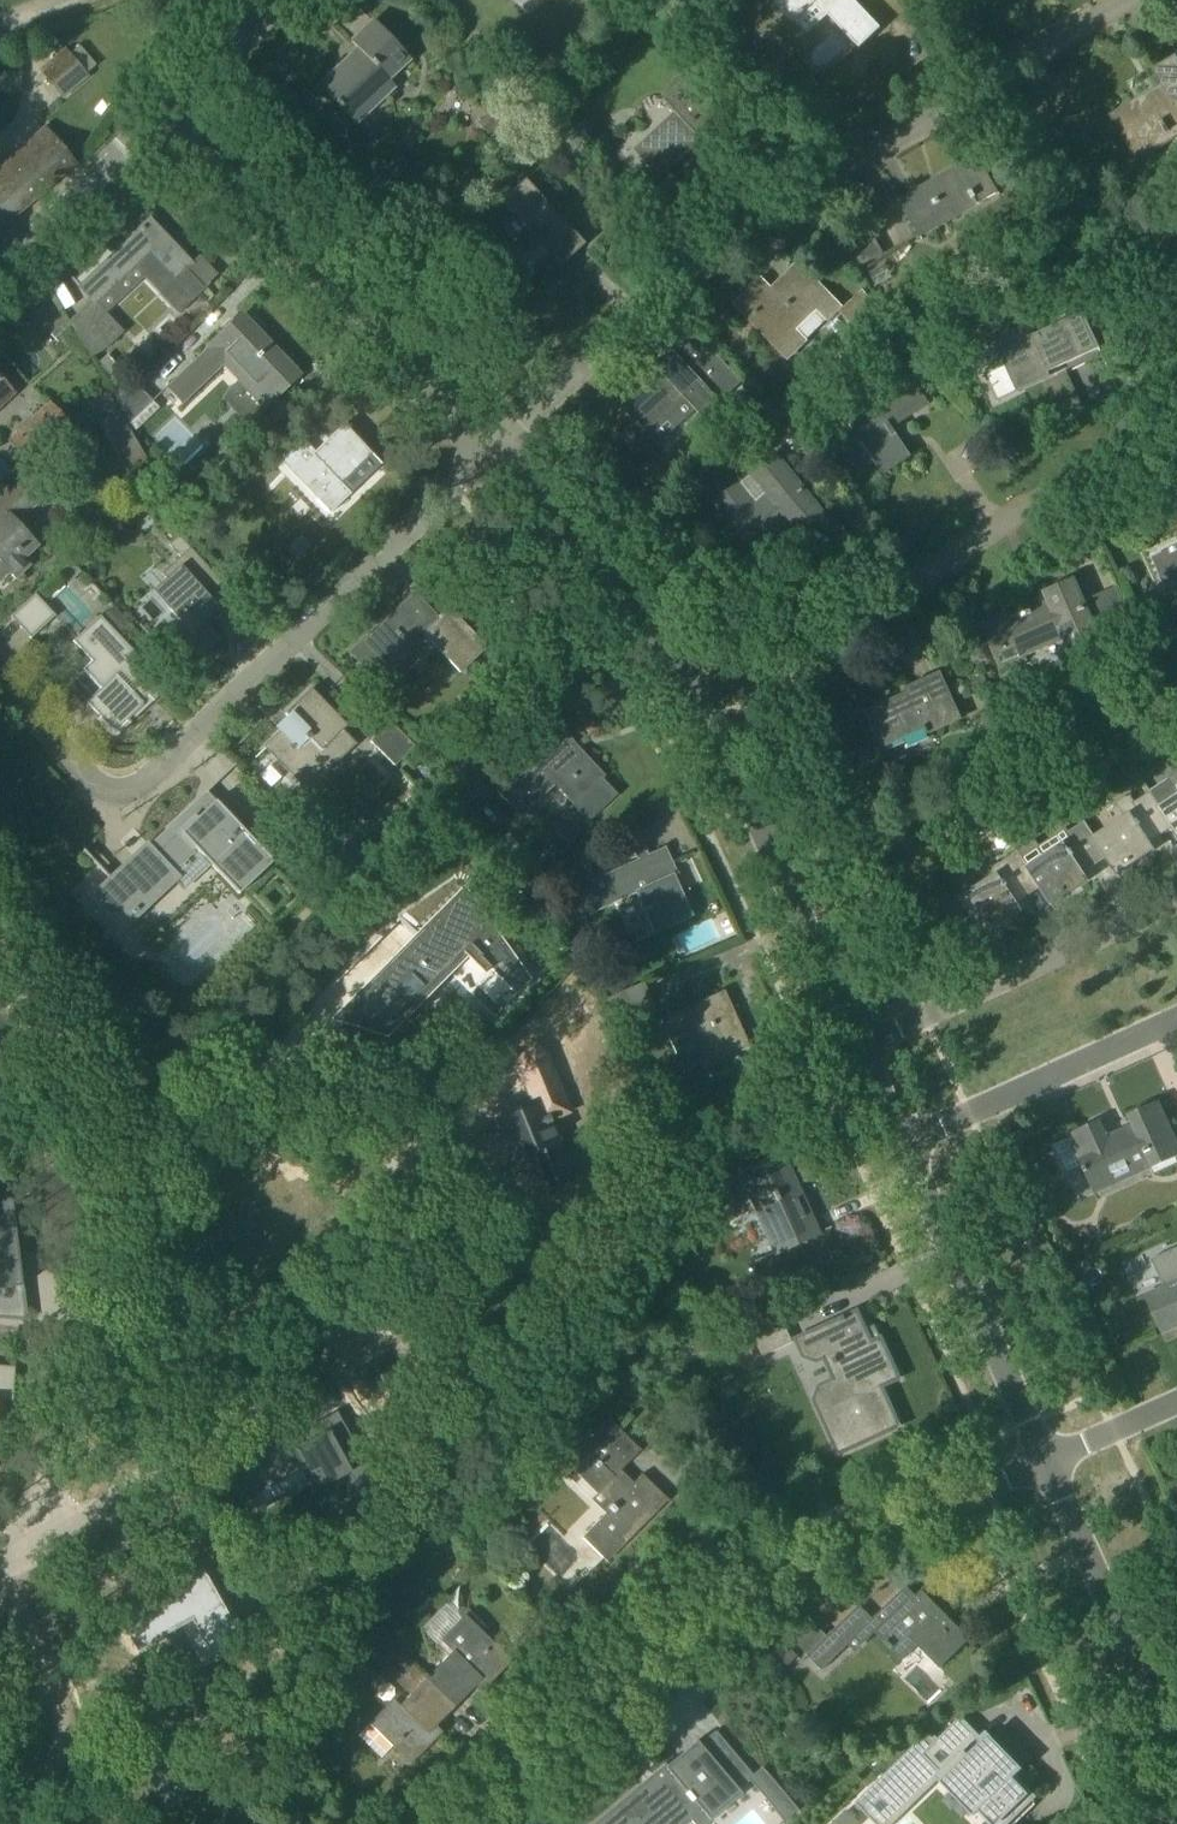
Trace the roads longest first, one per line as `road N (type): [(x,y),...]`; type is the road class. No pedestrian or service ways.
road 1 (residential): [(27,1562),(175,1467),(280,1383),(376,1269),(404,1197),(397,1140),(380,1090),(327,1061),(239,1071),(182,1115),(134,1172)]
road 2 (residential): [(489,463),(713,270),(928,125),(1135,0)]
road 3 (residential): [(0,684),(101,797),(128,802),(155,786),(489,463)]
road 4 (residential): [(495,1823),(685,1656),(806,1586),(1054,1467)]
road 5 (residential): [(732,746),(976,536),(1176,444)]
road 6 (unclassified): [(489,463),(179,122)]
road 7 (residential): [(134,1172),(27,1562)]
road 8 (unclassified): [(732,746),(654,623),(489,463)]
road 9 (unclassified): [(1054,1467),(912,1152)]
road 10 (residential): [(868,1050),(1176,918)]
road 11 (unclassified): [(868,1050),(732,746)]
road 12 (unclassified): [(1176,1754),(1054,1467)]
road 13 (residential): [(912,1152),(1176,1033)]
road 14 (residential): [(0,929),(134,1172)]
road 15 (residential): [(18,1823),(27,1805),(38,1639),(11,1572)]
road 16 (tertiary): [(0,281),(179,122)]
road 17 (tertiary): [(179,122),(308,0)]
road 18 (residential): [(1054,1467),(1176,1415)]

